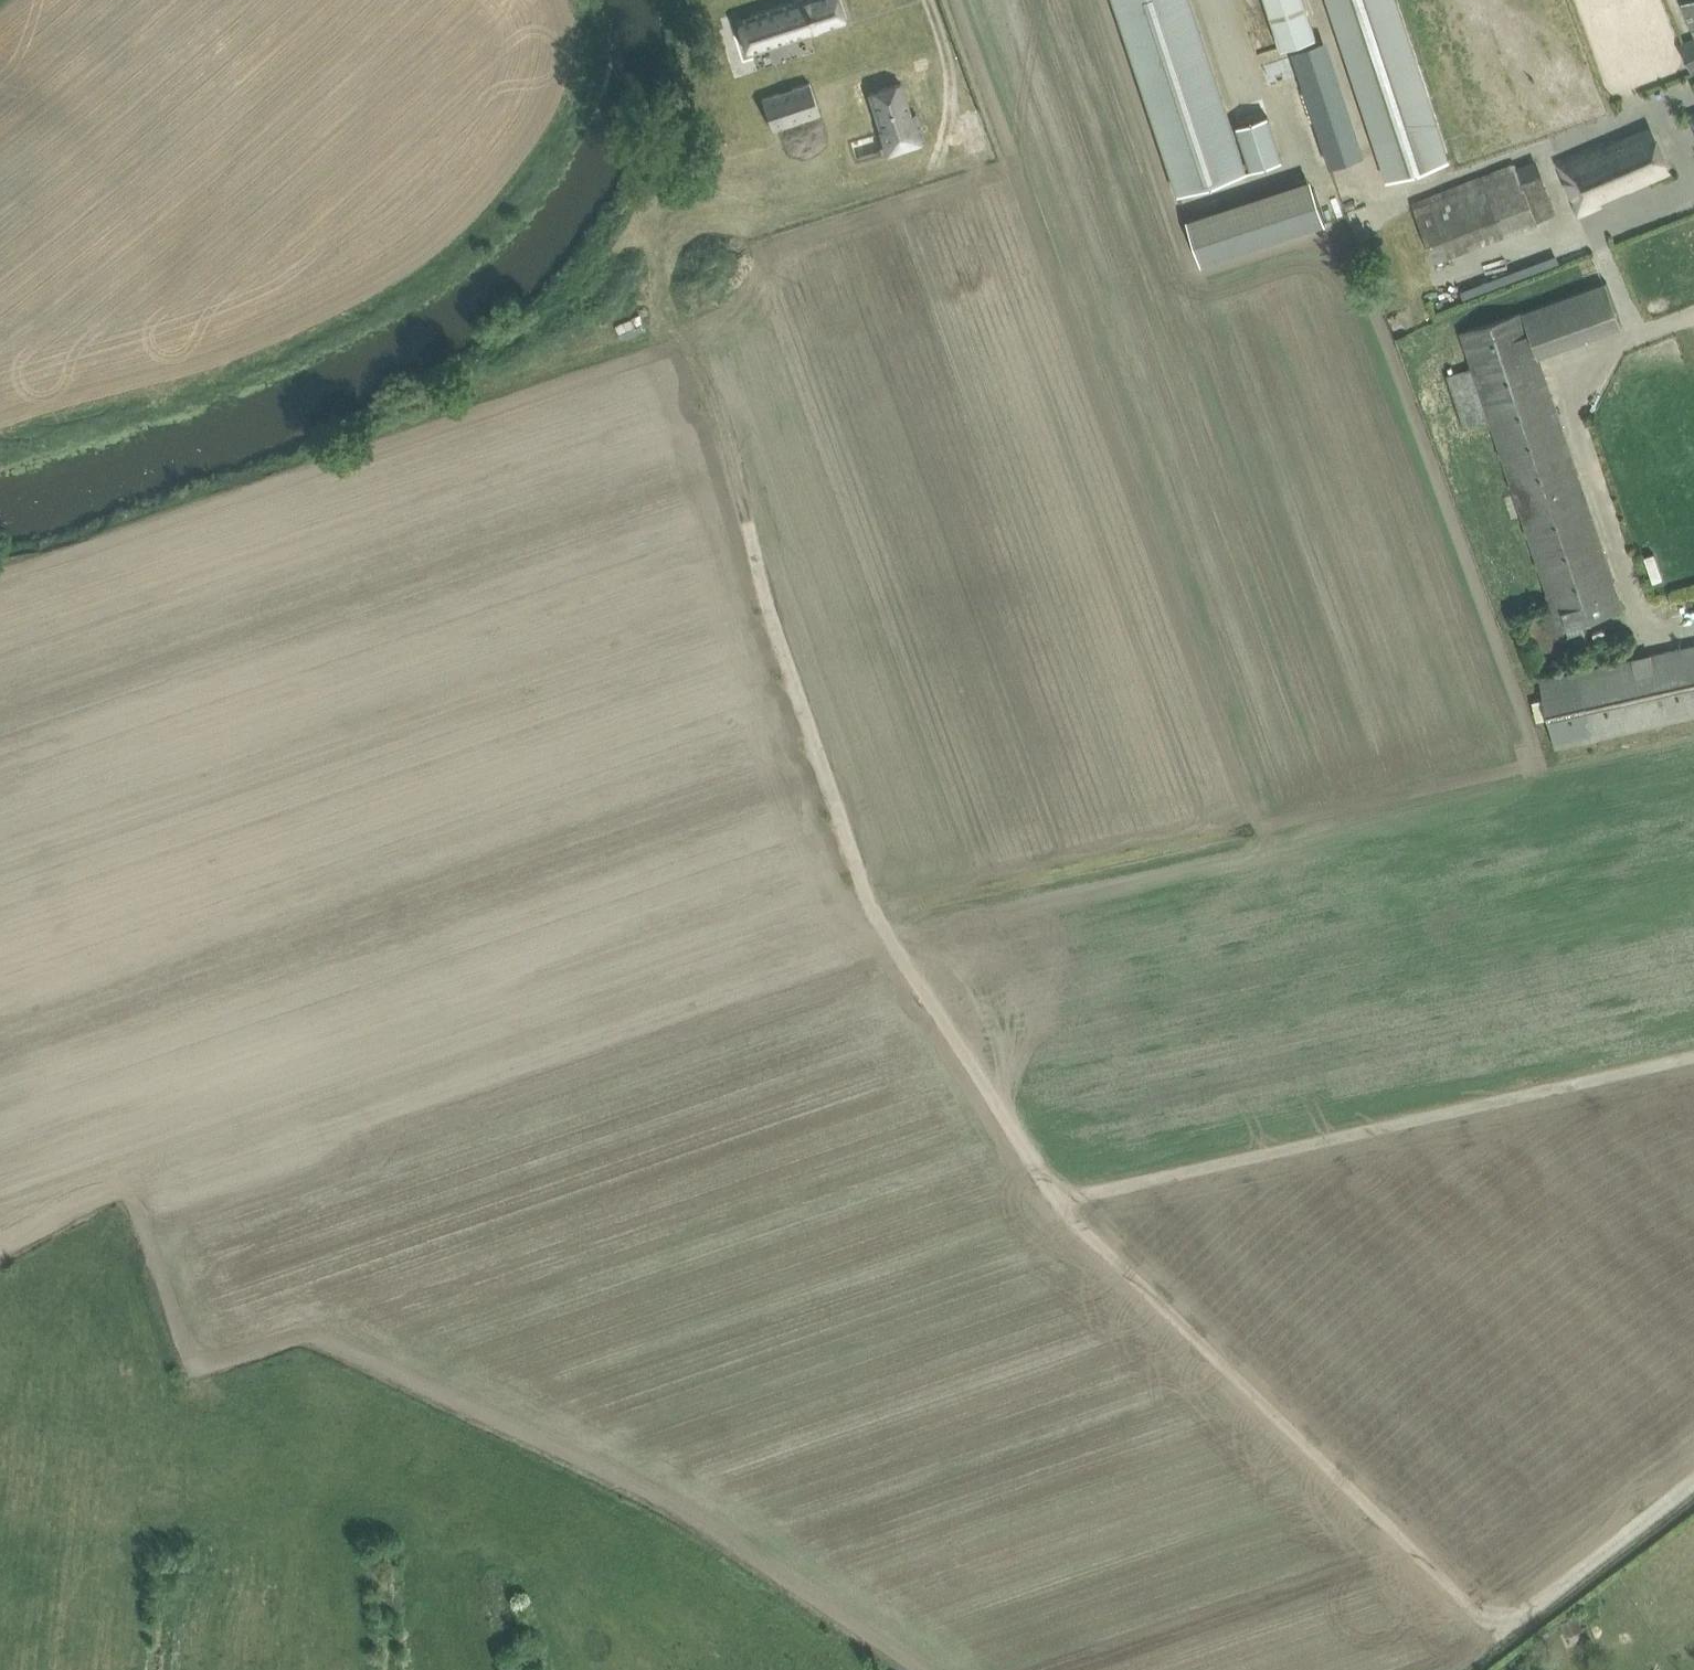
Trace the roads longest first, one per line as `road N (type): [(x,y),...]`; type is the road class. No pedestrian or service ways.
road 1 (track): [(702,321),(766,604),(879,920),(1070,1215),(1501,1634),(1693,1487)]
road 2 (track): [(1059,1202),(1693,1059)]

